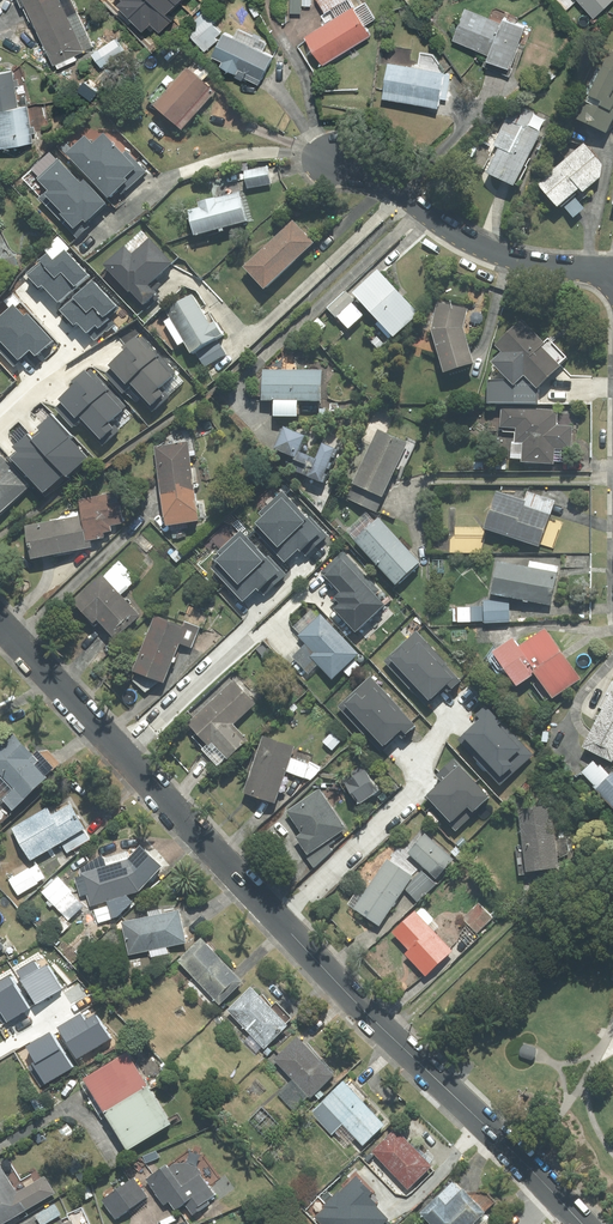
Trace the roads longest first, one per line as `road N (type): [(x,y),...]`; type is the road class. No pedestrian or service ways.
road 1 (residential): [(582,1223),(346,993),(0,620)]
road 2 (residential): [(326,159),(367,174),(490,253),(551,269),(612,271)]

